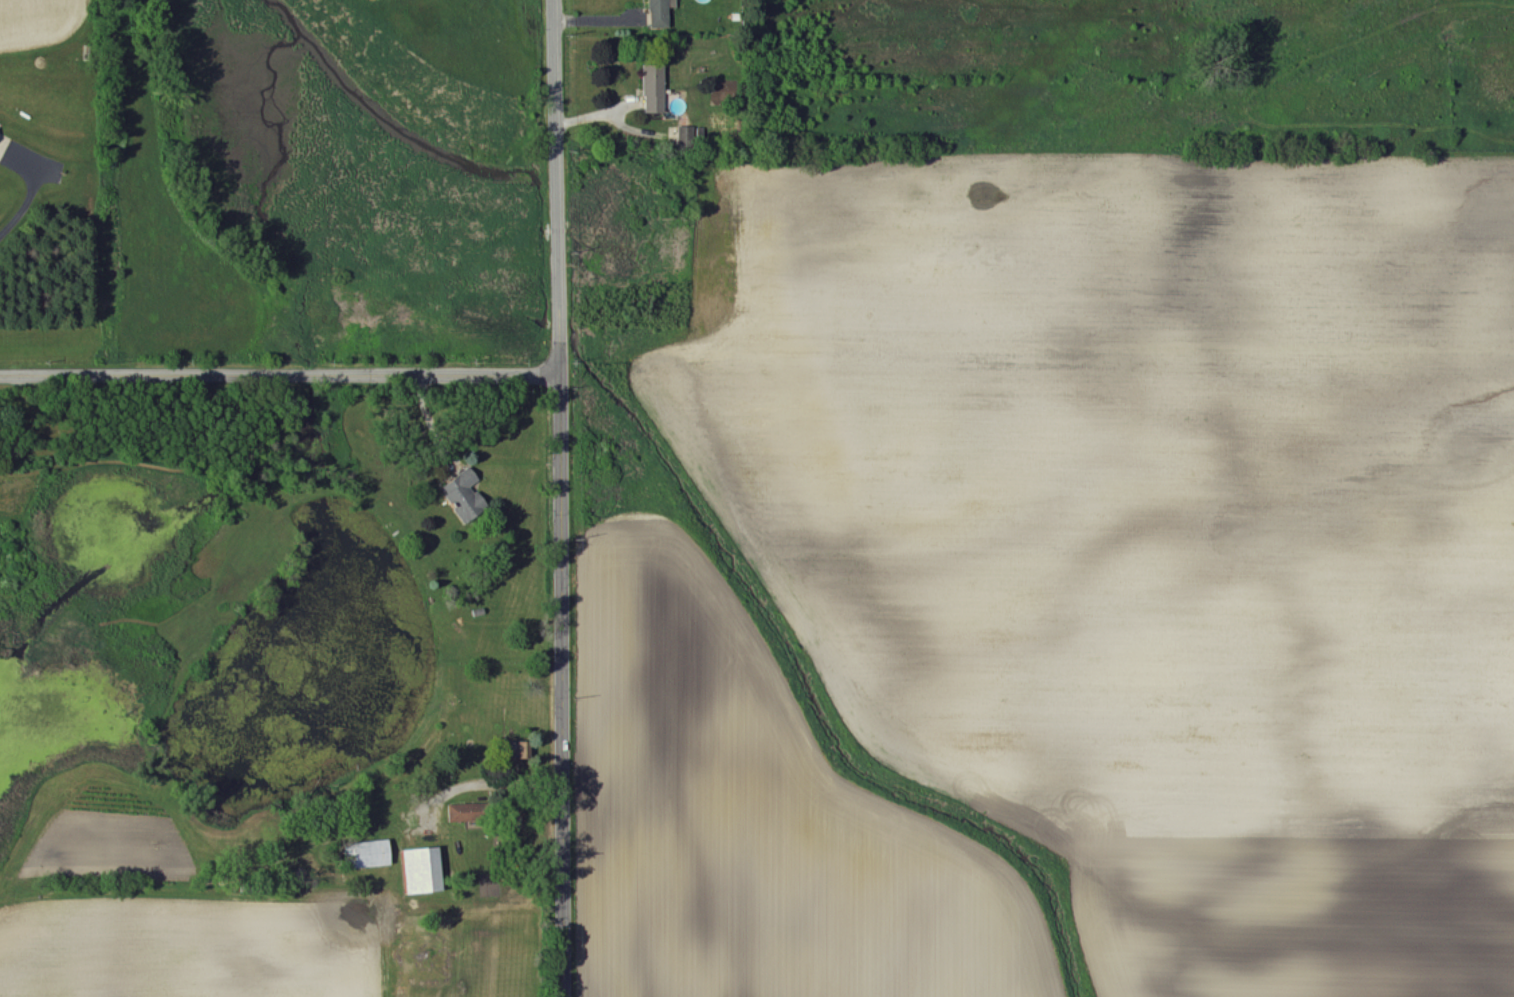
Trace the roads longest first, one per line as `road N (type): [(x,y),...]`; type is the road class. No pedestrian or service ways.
road 1 (residential): [(559,378),(566,996)]
road 2 (residential): [(0,376),(559,378)]
road 3 (residential): [(555,0),(559,378)]

